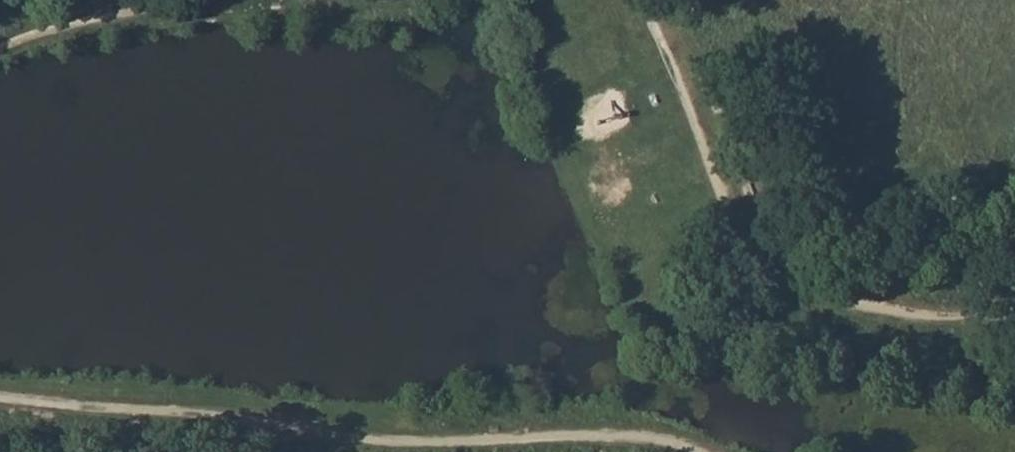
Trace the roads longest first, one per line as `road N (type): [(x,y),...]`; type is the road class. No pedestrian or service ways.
road 1 (track): [(701,451),(607,435),(386,441),(249,421),(0,402)]
road 2 (track): [(645,0),(678,59),(727,221),(773,274),(821,302),(943,315),(1014,311)]
road 3 (track): [(0,47),(164,0)]

